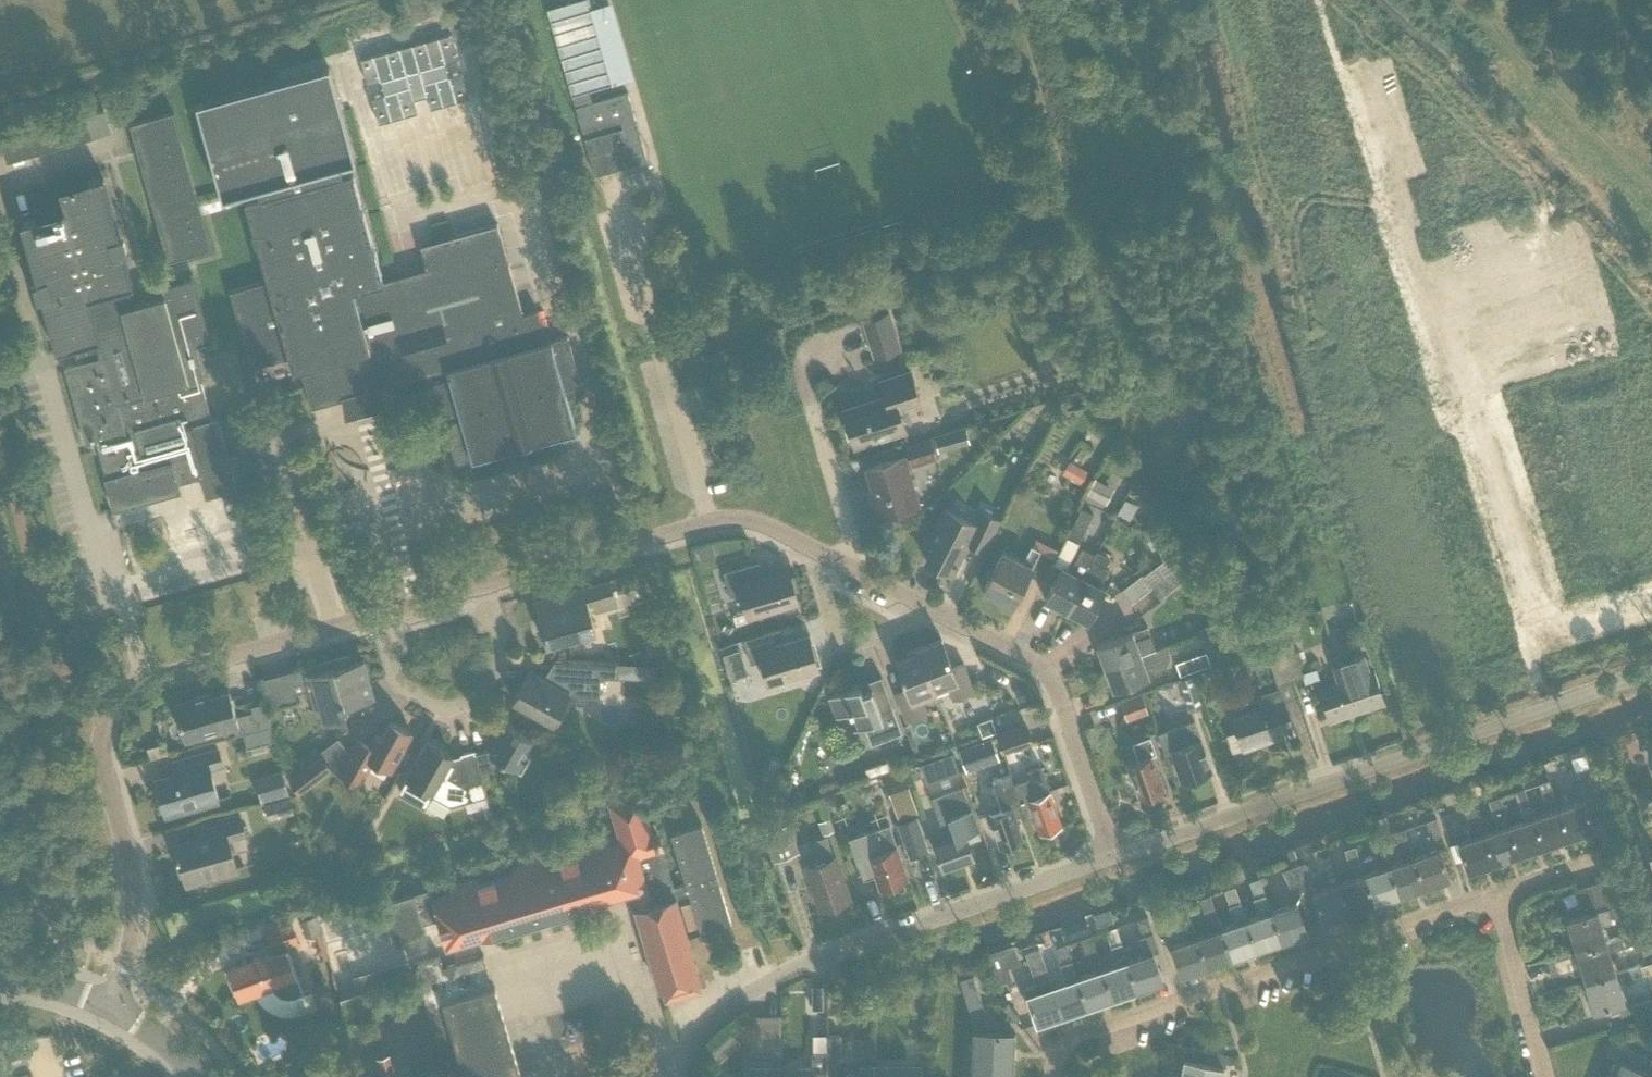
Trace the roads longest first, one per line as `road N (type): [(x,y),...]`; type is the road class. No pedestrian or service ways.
road 1 (residential): [(1651,611),(1553,643),(1413,267),(1361,75)]
road 2 (residential): [(108,1006),(134,906),(101,753),(112,708),(145,679),(377,614)]
road 3 (residential): [(1113,857),(1651,672)]
road 4 (residential): [(673,1076),(672,1063),(705,1030),(779,976),(1113,857)]
road 5 (residential): [(1496,894),(1086,1032),(1061,1052),(1053,1076)]
road 6 (residential): [(483,585),(720,519),(761,522),(824,554)]
road 7 (residential): [(924,604),(1048,673),(1113,857)]
road 8 (residential): [(377,614),(397,682),(443,710),(476,701),(503,653),(483,585)]
road 9 (residential): [(824,554),(817,570),(842,648),(916,619),(924,604)]
road 10 (residential): [(1545,1076),(1496,894)]
road 11 (residential): [(846,564),(854,546),(807,389)]
road 12 (residential): [(1613,854),(1496,894)]

